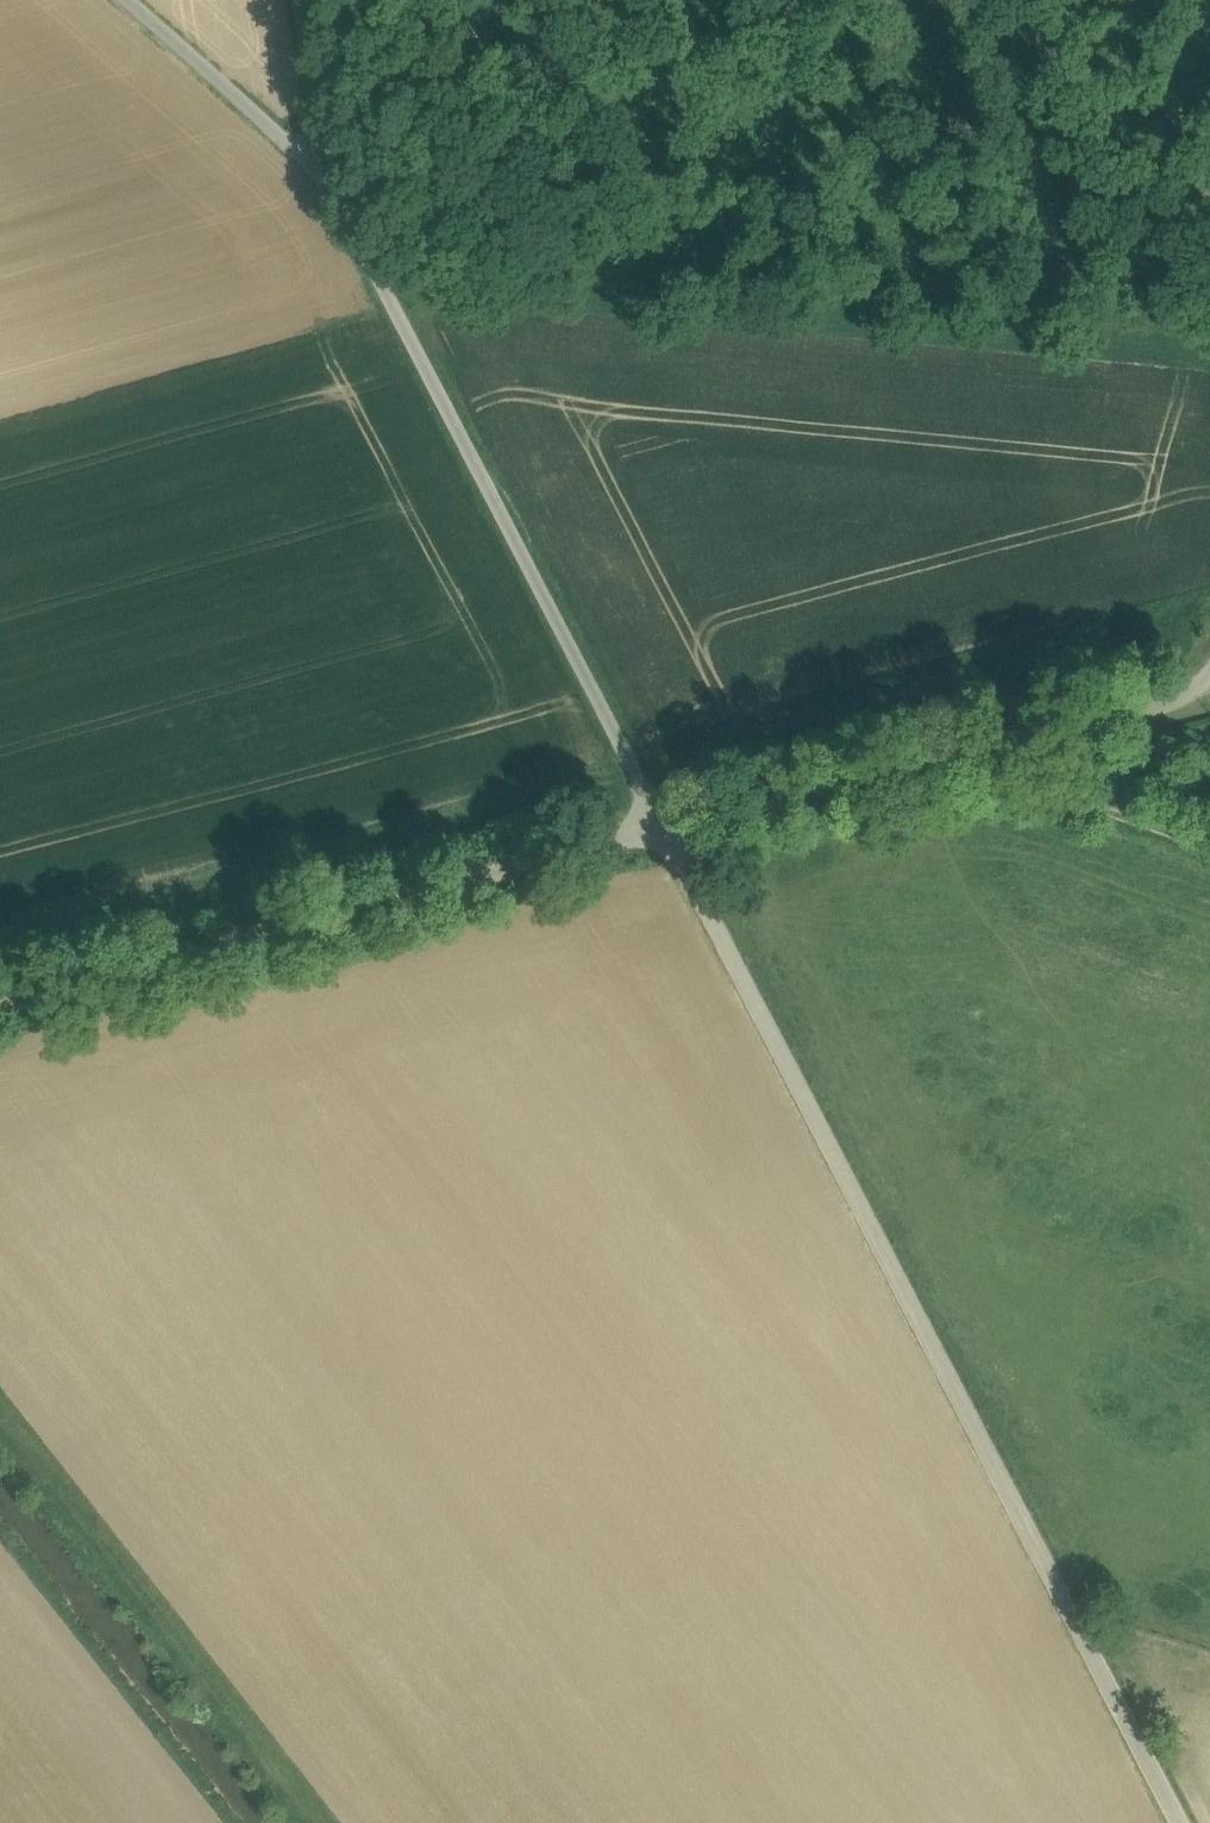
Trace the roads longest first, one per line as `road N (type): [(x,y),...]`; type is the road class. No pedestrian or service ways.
road 1 (unclassified): [(1192,1822),(681,832)]
road 2 (unclassified): [(681,832),(329,161),(144,0)]
road 3 (unclassified): [(0,1000),(681,832)]
road 4 (unclassified): [(681,832),(1150,708),(1209,677)]
road 5 (track): [(1209,833),(1082,792),(1014,739)]
road 6 (track): [(329,161),(316,0)]

